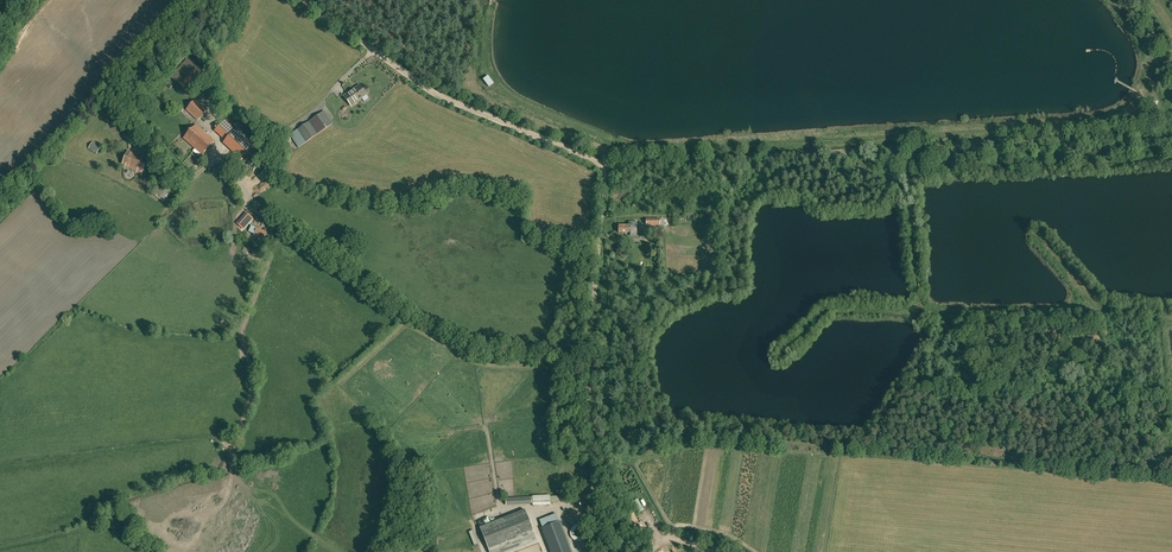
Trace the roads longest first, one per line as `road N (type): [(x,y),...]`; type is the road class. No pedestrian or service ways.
road 1 (track): [(606,165),(1171,132)]
road 2 (unclassified): [(608,551),(594,485),(592,365),(606,165)]
road 3 (track): [(606,165),(437,94),(307,0)]
road 4 (track): [(196,0),(0,188)]

